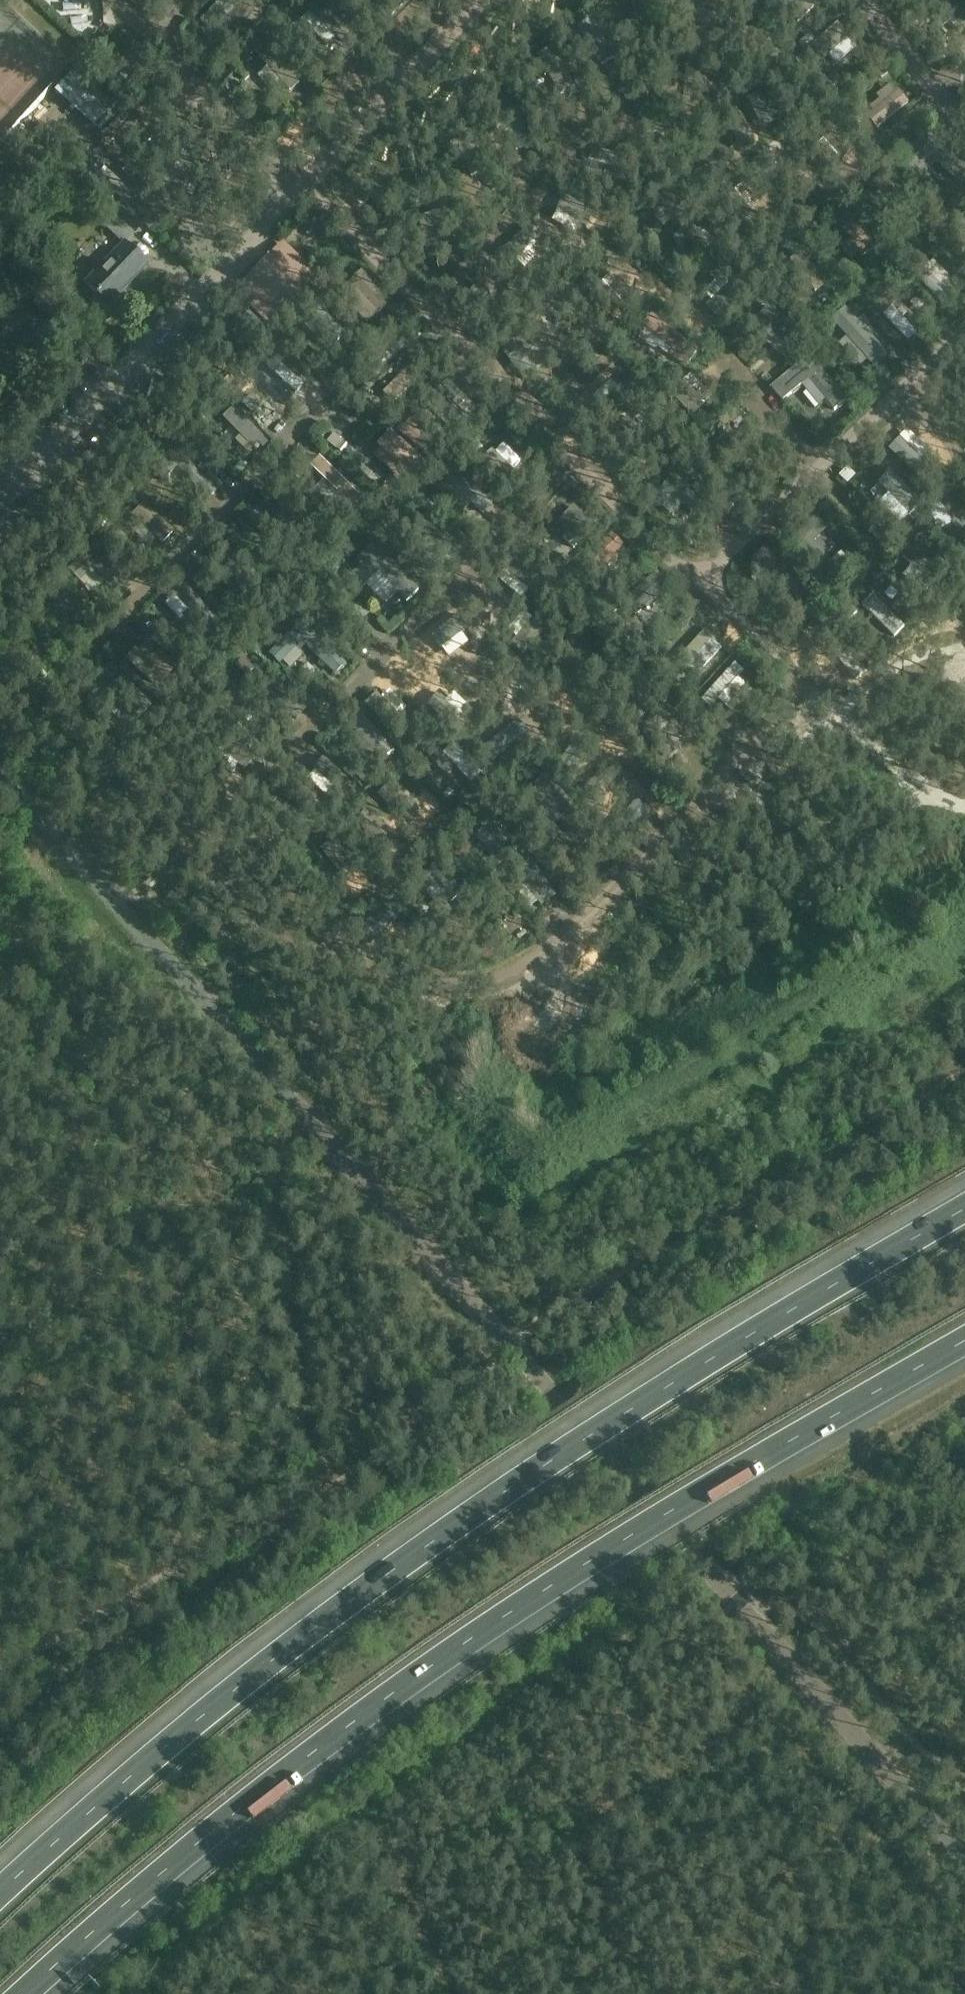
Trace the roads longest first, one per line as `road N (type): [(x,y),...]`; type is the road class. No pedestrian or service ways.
road 1 (unclassified): [(964,1858),(0,773)]
road 2 (motorway): [(964,1210),(467,1511),(147,1749),(0,1881)]
road 3 (motorway): [(29,1993),(168,1871),(439,1666),(642,1528),(964,1343)]
road 4 (track): [(0,1669),(353,1471),(440,1385),(522,1358)]
road 5 (track): [(964,1075),(542,1318),(522,1358)]

